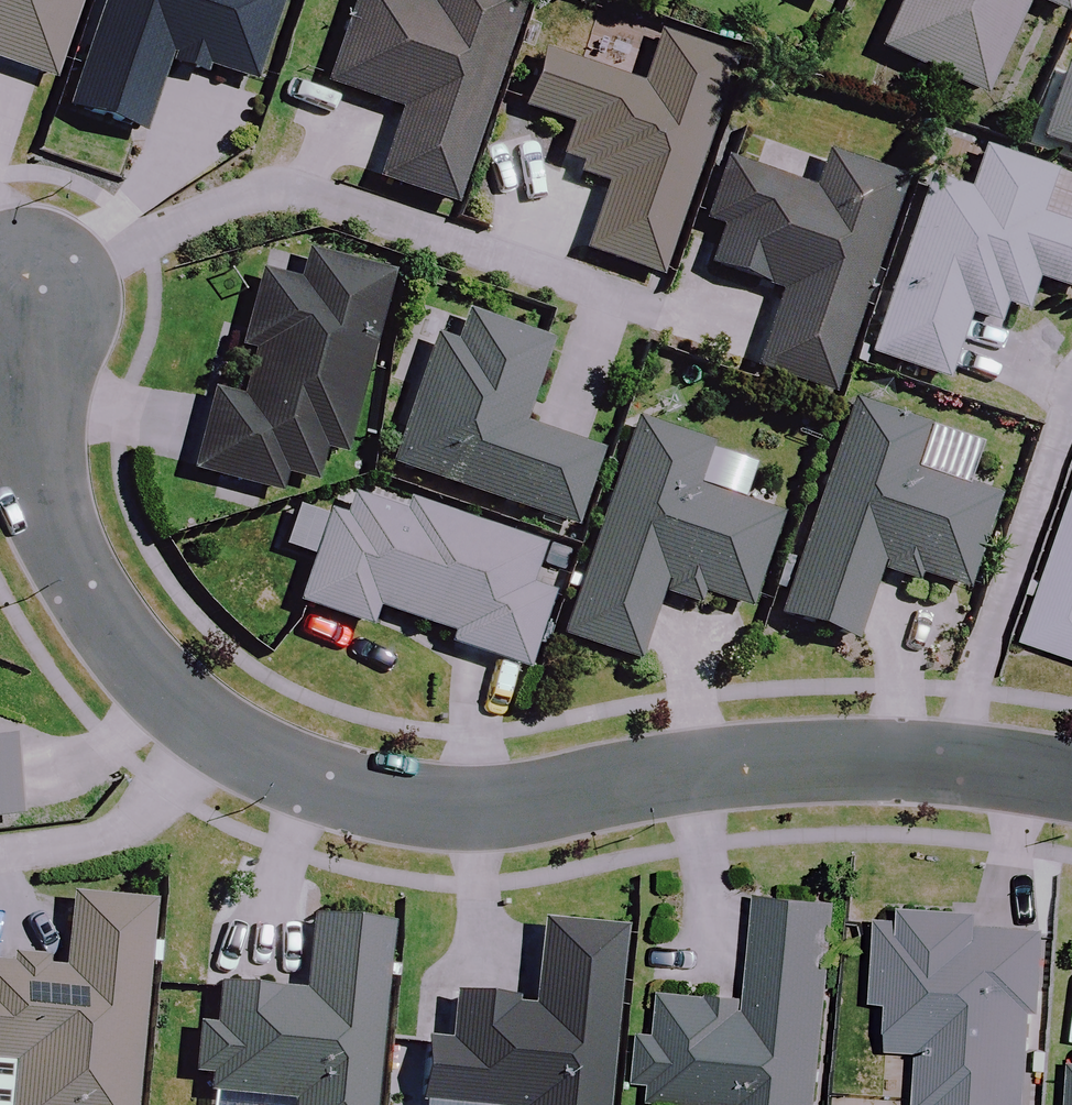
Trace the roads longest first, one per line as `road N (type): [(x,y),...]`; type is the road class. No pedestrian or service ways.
road 1 (residential): [(1071,790),(954,765),(747,766),(474,812),(302,783),(180,719),(114,648),(69,552),(38,460),(12,291)]
road 2 (residential): [(12,291),(273,195),(301,193),(719,331)]

